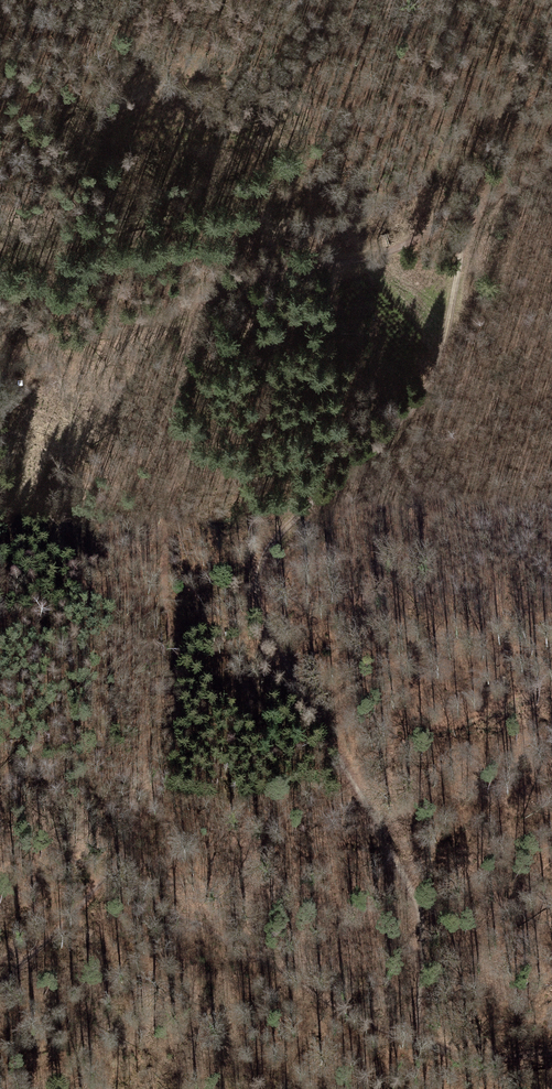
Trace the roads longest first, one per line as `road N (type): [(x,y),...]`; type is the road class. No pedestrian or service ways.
road 1 (track): [(416,1014),(412,884),(384,821),(308,716),(257,605),(252,566),(262,534),(387,444),(432,386),(447,342),(466,210),(551,153)]
road 2 (track): [(0,356),(272,289),(404,245),(466,210)]
road 3 (track): [(0,991),(114,864)]
road 4 (track): [(551,1056),(500,1058),(432,1046)]

